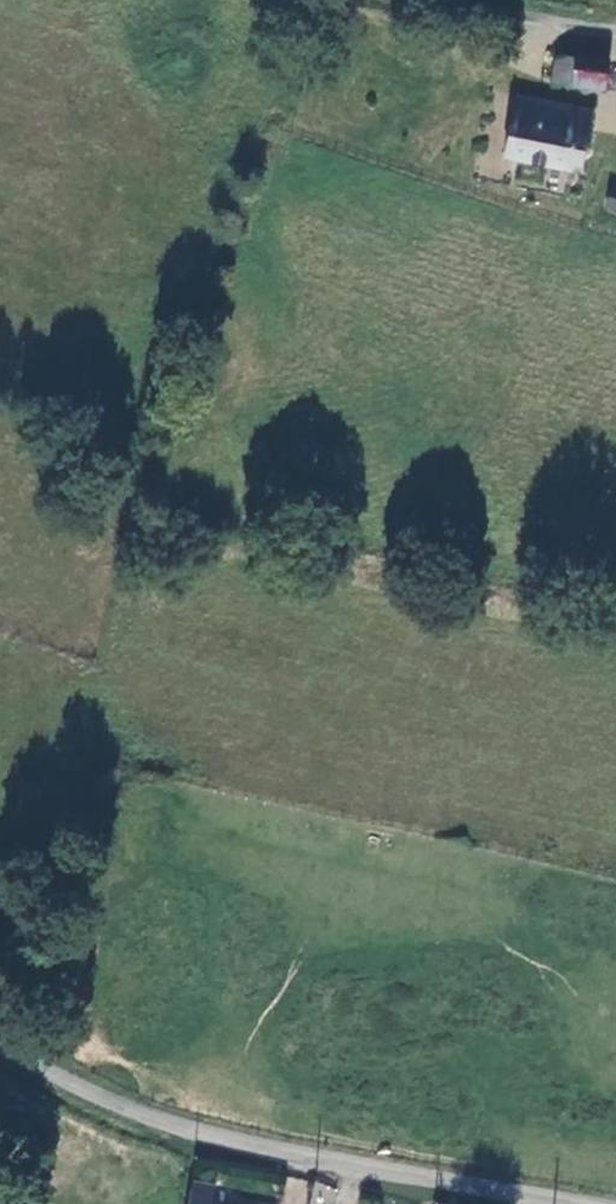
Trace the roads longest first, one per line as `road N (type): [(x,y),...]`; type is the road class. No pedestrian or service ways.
road 1 (unclassified): [(577,1203),(309,1156),(105,1090),(0,1042)]
road 2 (unclassified): [(615,33),(428,0)]

